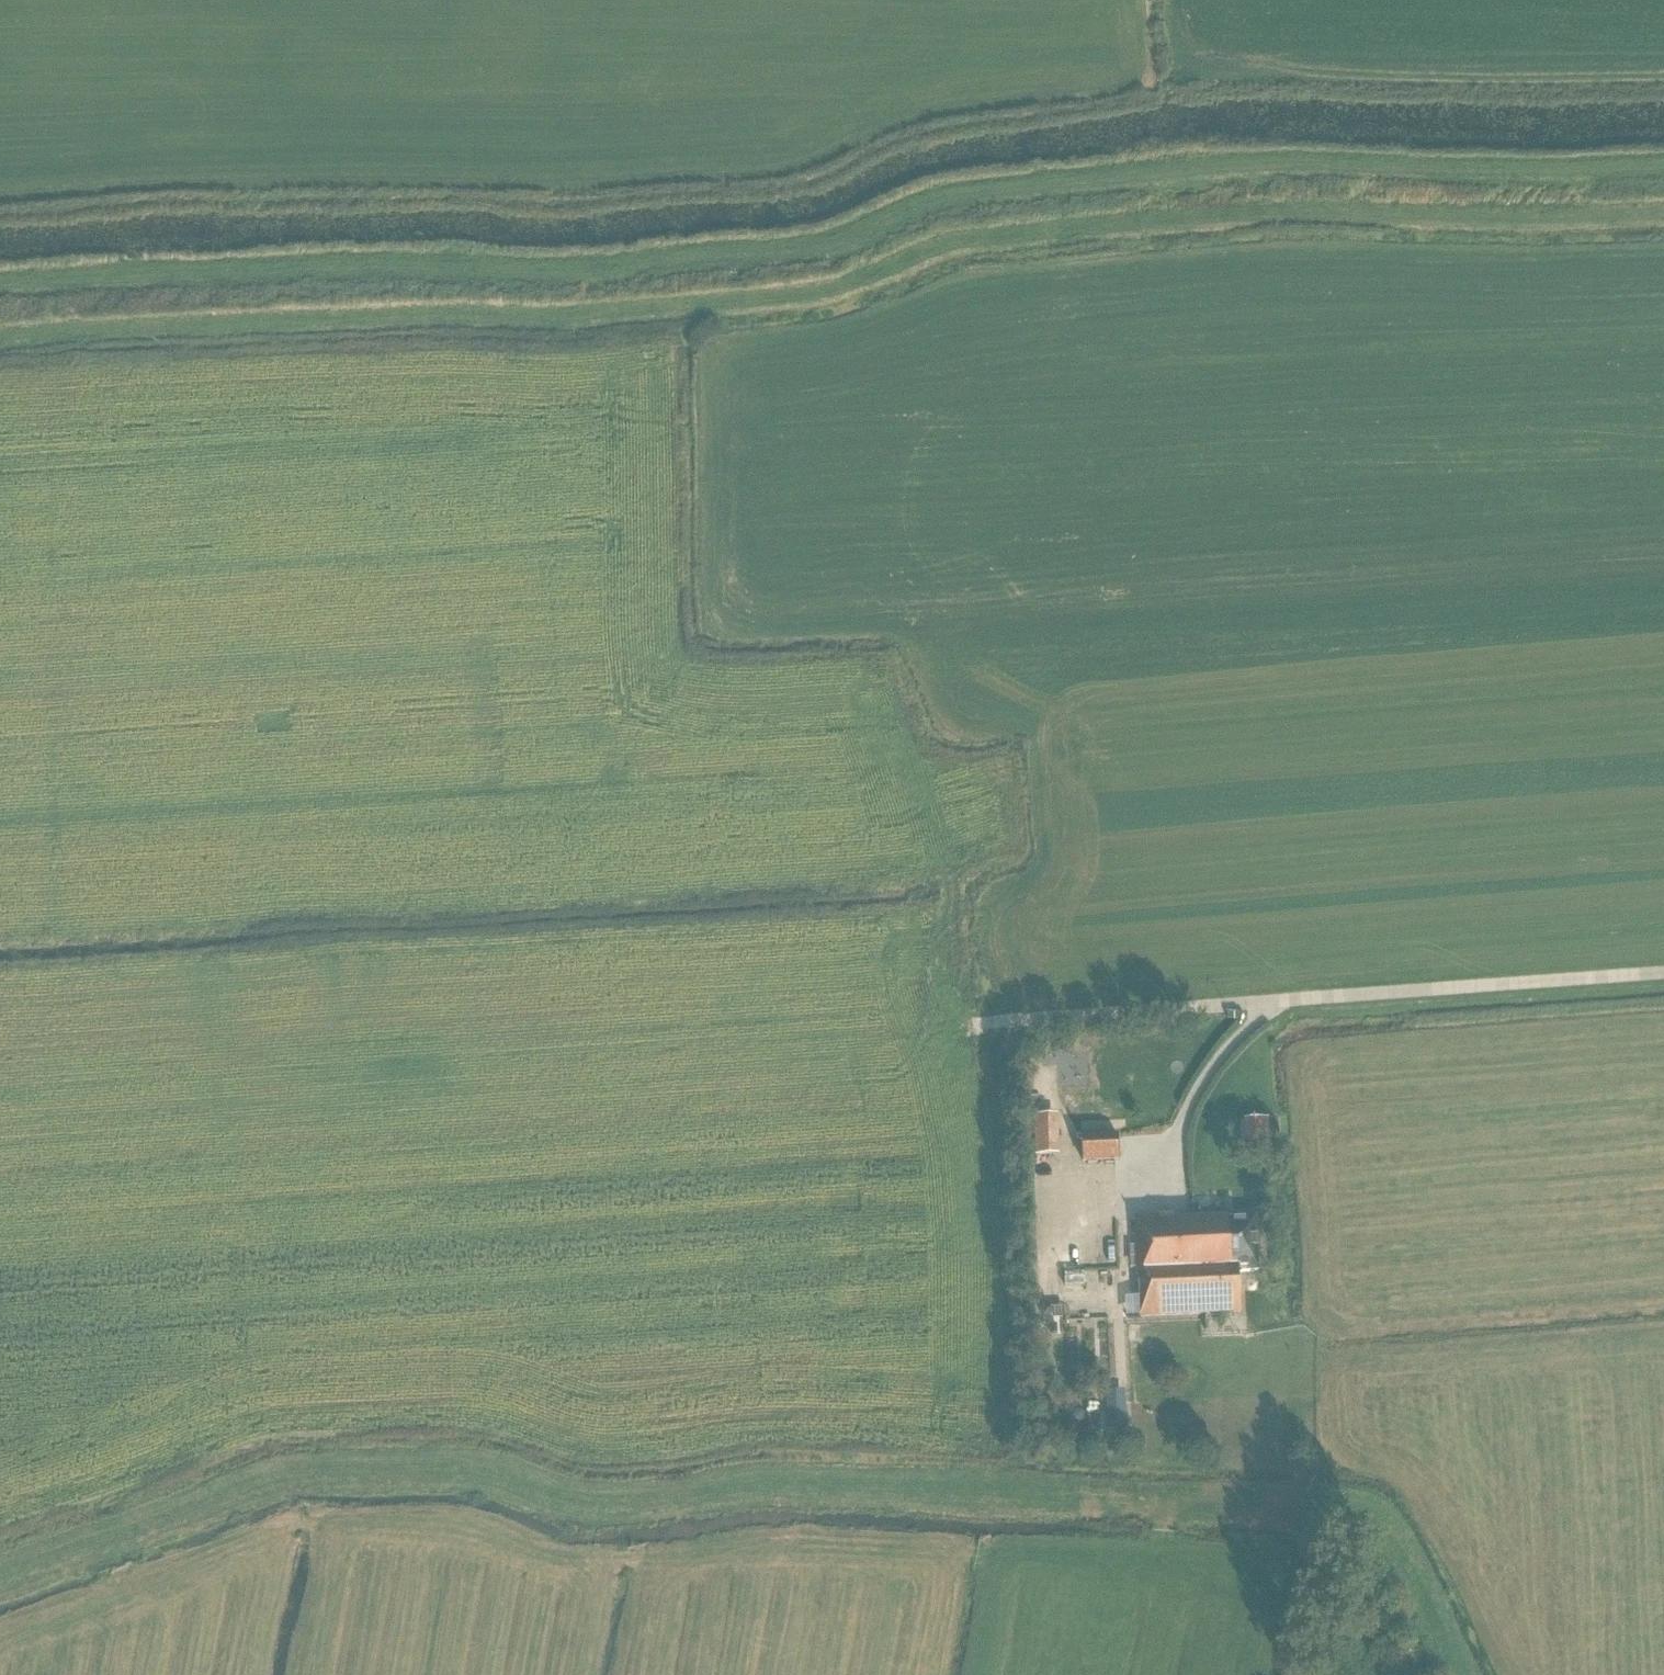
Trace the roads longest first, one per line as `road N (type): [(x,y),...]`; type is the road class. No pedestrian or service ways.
road 1 (track): [(1278,1006),(971,1024)]

